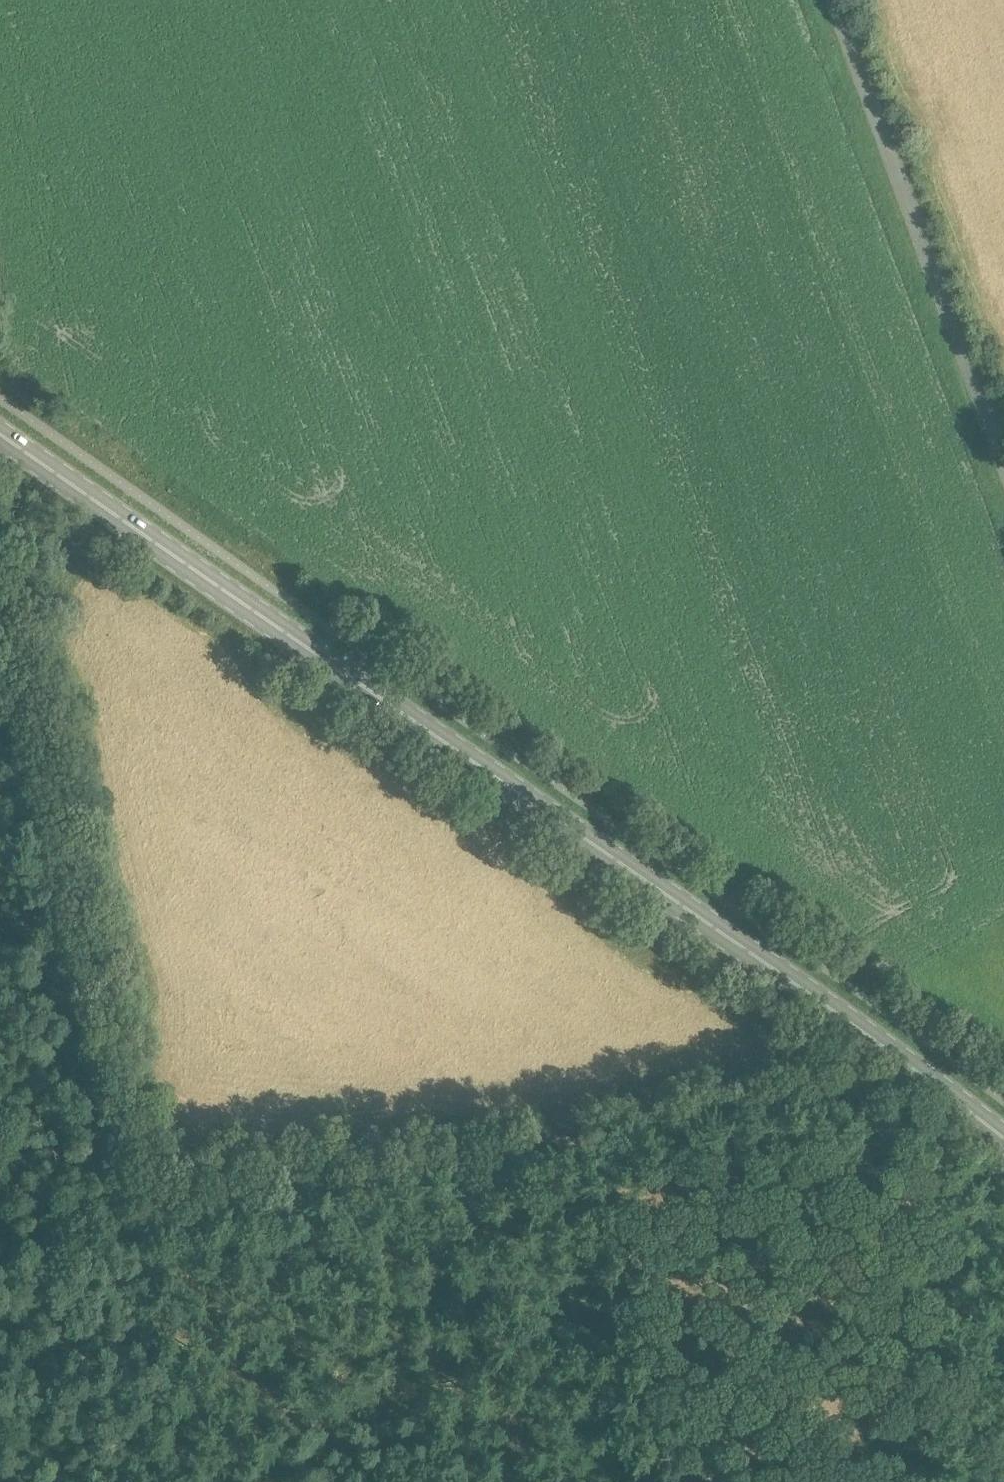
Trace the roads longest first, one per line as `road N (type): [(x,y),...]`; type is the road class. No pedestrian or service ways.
road 1 (primary): [(1003,1136),(0,431)]
road 2 (track): [(938,1089),(0,1264)]
road 3 (unclassified): [(1003,464),(830,0)]

